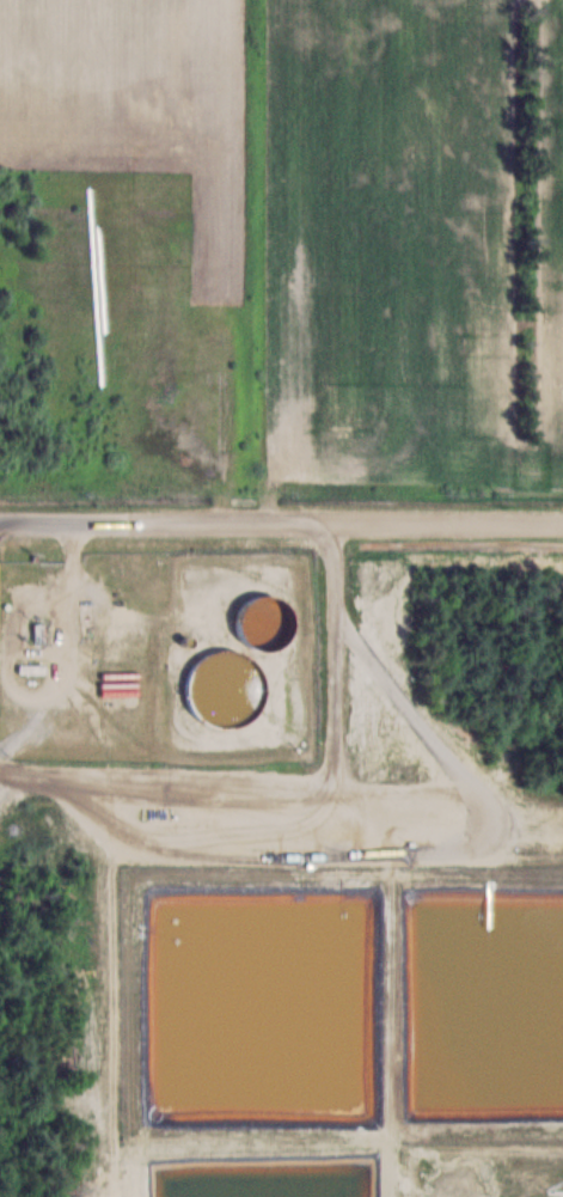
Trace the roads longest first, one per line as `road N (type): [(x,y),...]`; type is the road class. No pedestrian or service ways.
road 1 (residential): [(0,524),(562,524)]

